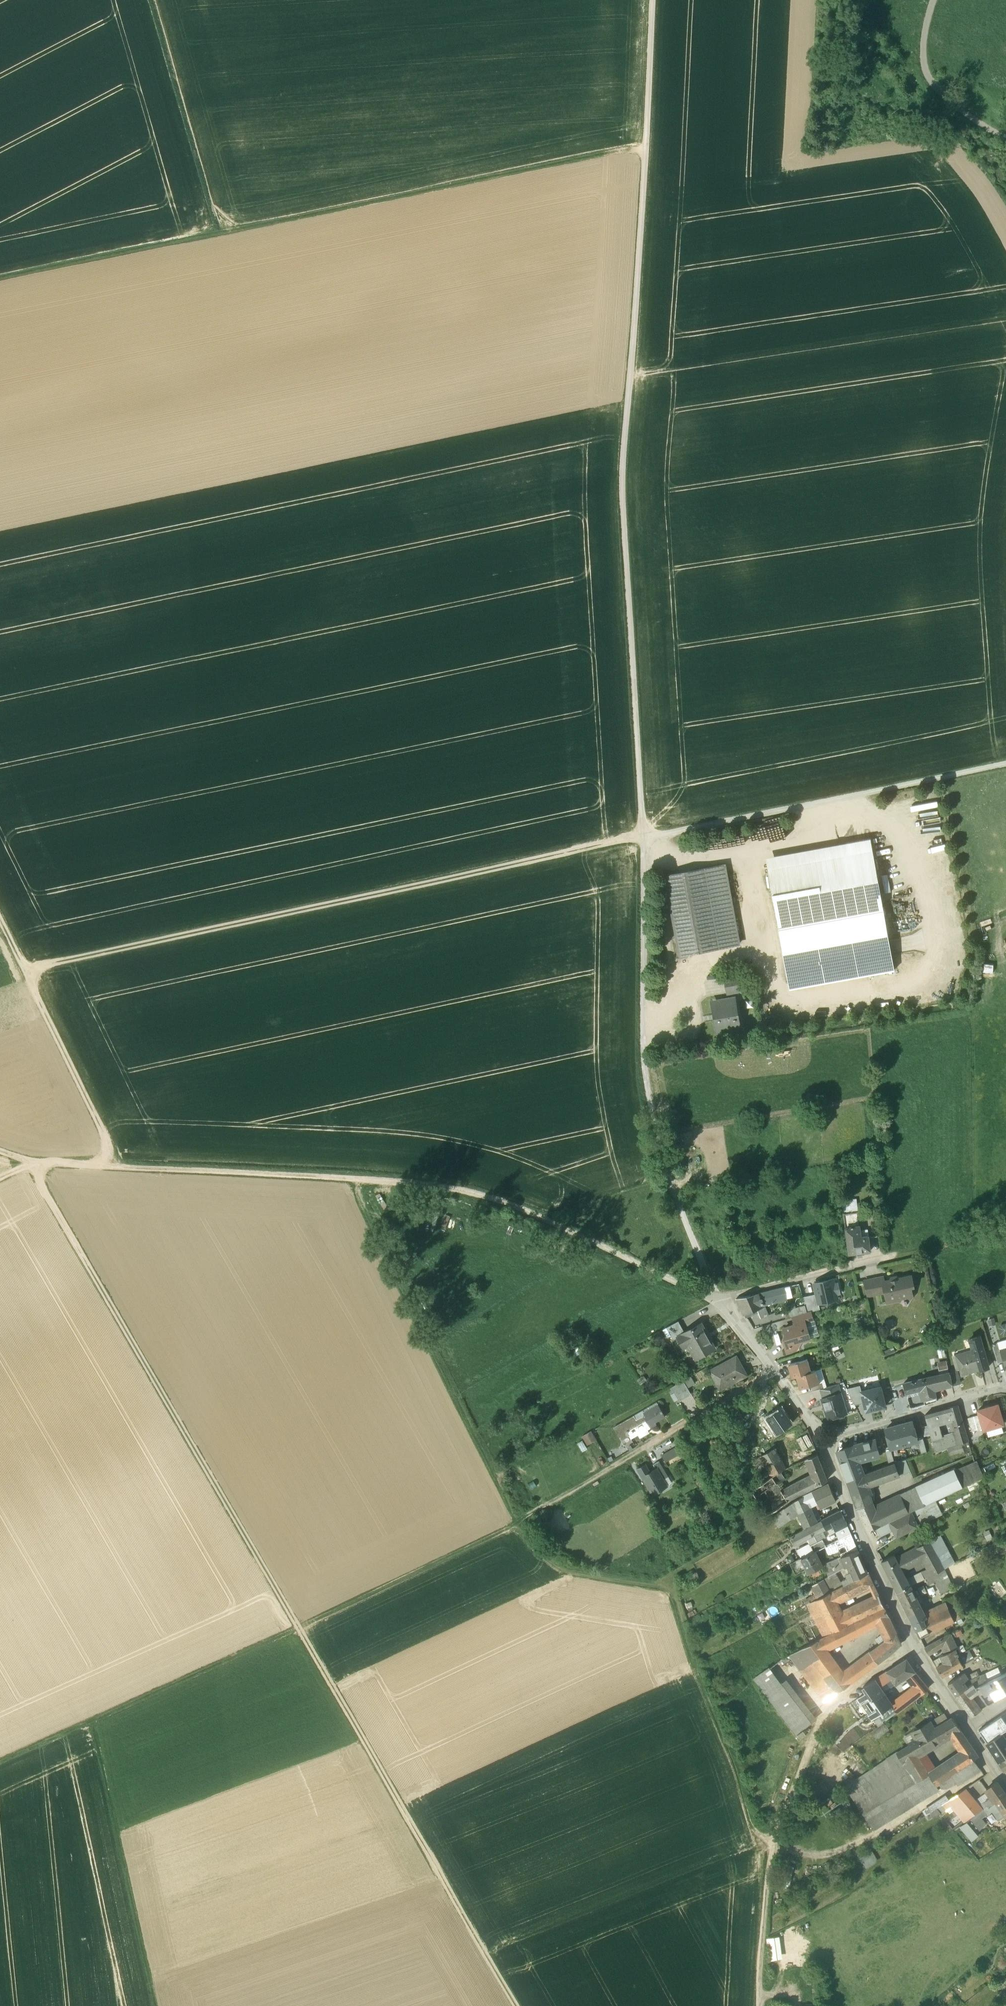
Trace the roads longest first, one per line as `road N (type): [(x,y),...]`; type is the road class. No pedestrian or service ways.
road 1 (track): [(760,2005),(772,1848),(751,1826),(730,1744),(670,1594),(570,1574),(520,1521),(356,1194),(357,1180)]
road 2 (track): [(519,2005),(30,1164)]
road 3 (track): [(644,836),(623,474),(653,0)]
road 4 (track): [(0,1178),(43,1162),(422,1186),(547,1222),(718,1299)]
road 5 (track): [(0,280),(646,149)]
road 6 (track): [(23,971),(644,836)]
road 7 (track): [(0,1762),(498,1535)]
road 8 (track): [(644,836),(647,1059),(671,1178),(718,1299)]
road 9 (track): [(765,950),(779,1010),(927,983),(935,975),(903,825),(892,817),(829,826)]
road 10 (track): [(1005,765),(644,836)]
road 11 (track): [(647,1015),(700,986),(709,965),(765,950),(745,847),(678,861),(644,836)]
road 12 (residential): [(825,1454),(912,1650),(968,1734)]
road 13 (track): [(94,1720),(155,2005)]
road 14 (track): [(119,1169),(0,923)]
road 15 (track): [(912,1650),(830,1705),(772,1848)]
road 16 (track): [(149,0),(216,234)]
road 17 (residential): [(775,1374),(615,1464)]
road 18 (residential): [(718,1299),(896,1256)]
road 19 (track): [(930,0),(921,73),(1005,138)]
road 20 (residential): [(1005,1389),(844,1434)]
road 21 (track): [(615,1464),(498,1535)]

